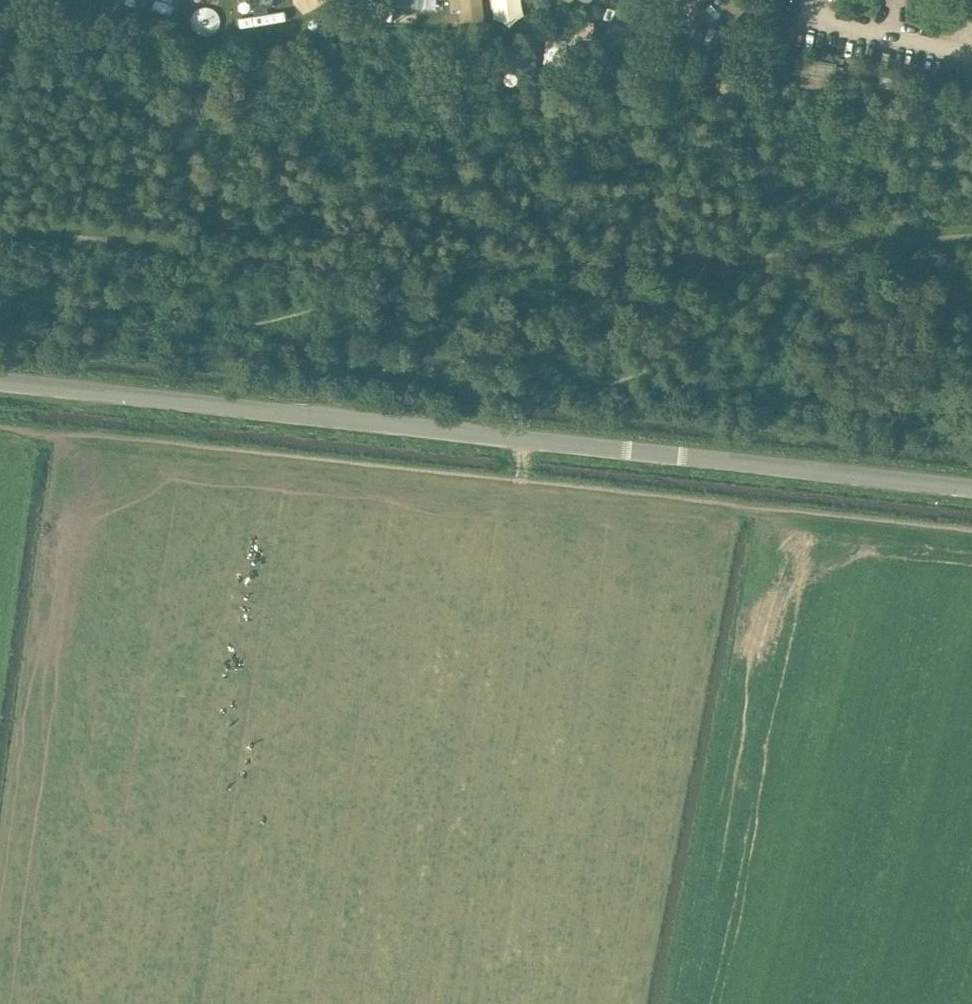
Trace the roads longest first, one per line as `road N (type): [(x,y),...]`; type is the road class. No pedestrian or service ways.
road 1 (unclassified): [(971,493),(0,388)]

